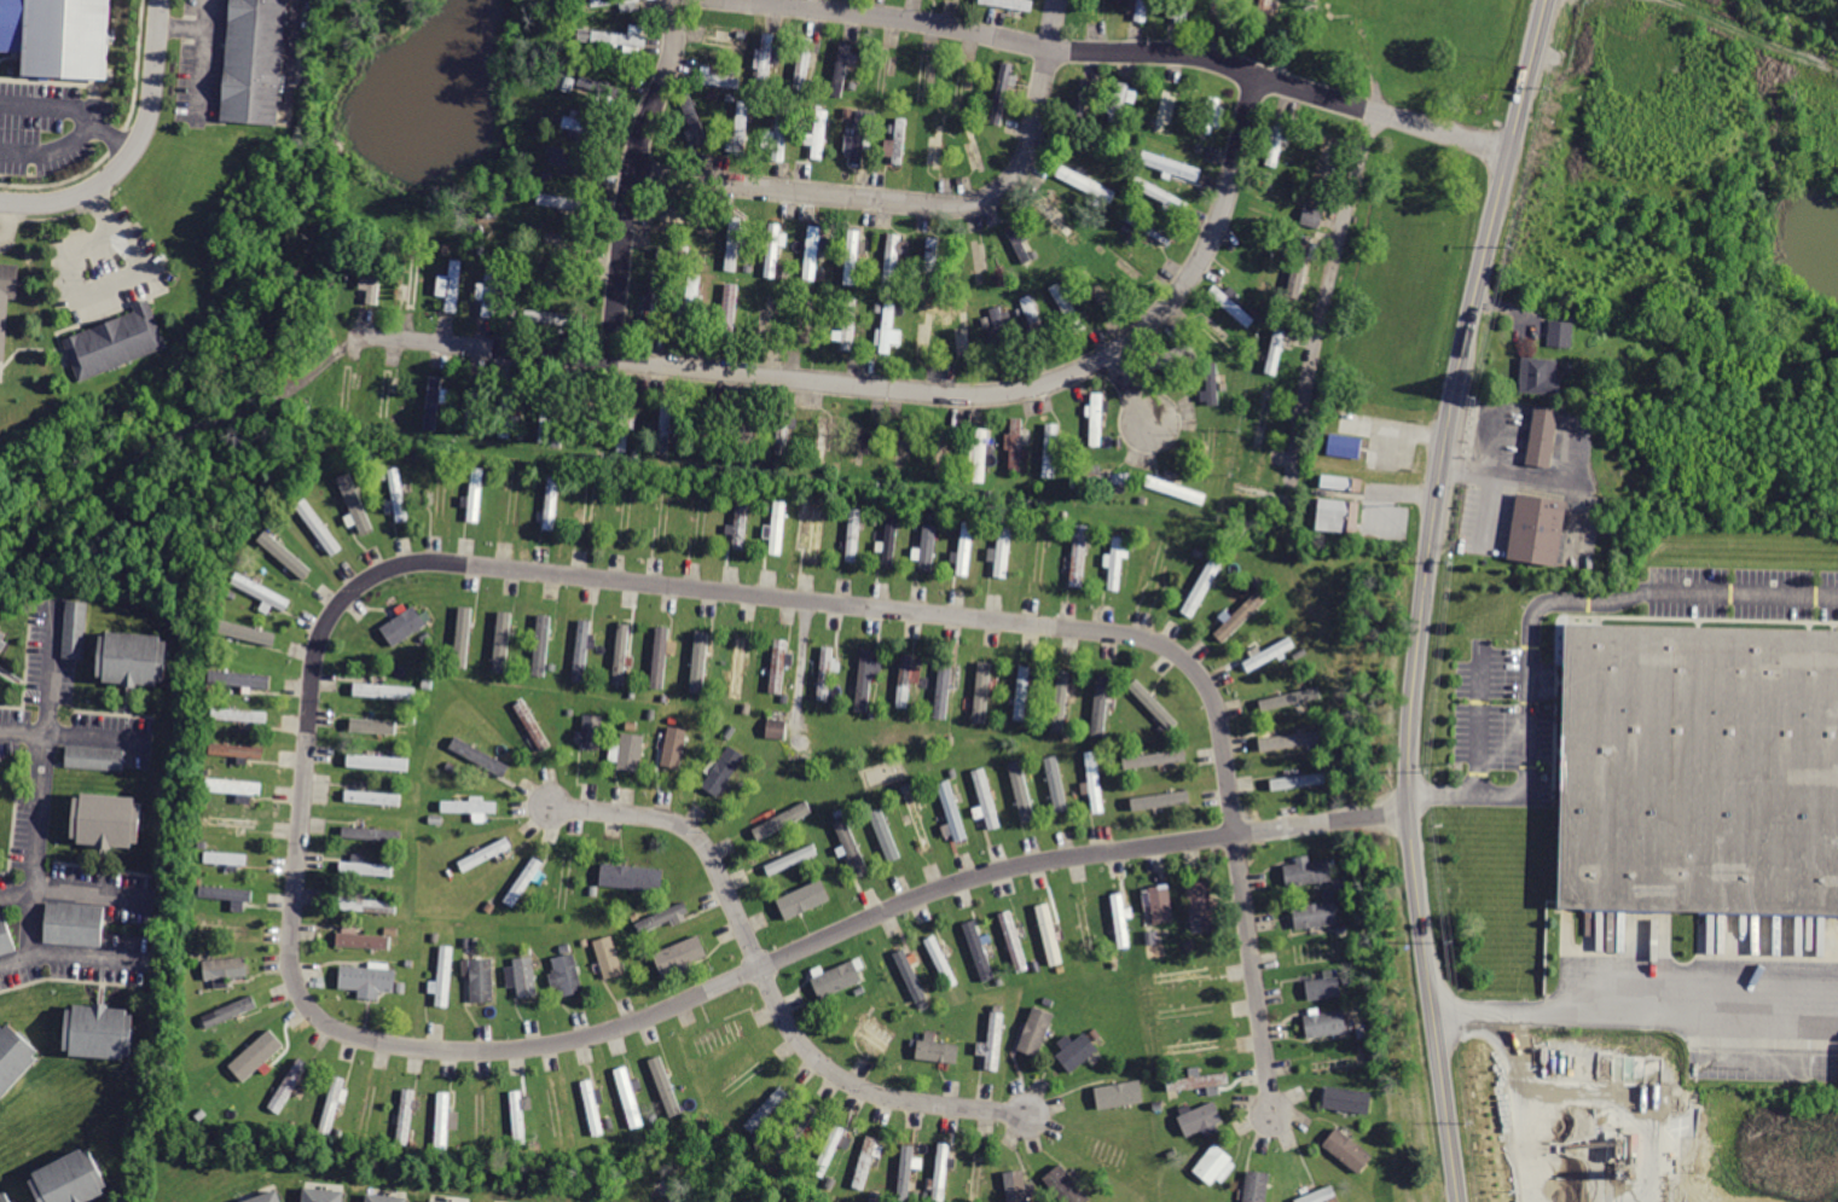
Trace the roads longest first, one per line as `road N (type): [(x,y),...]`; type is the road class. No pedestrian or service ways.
road 1 (residential): [(1409,818),(1049,860),(978,877),(648,1018),(544,1045),(376,1043),(331,1024),(302,995),(291,946),(317,648),(335,611),(372,576),(418,563),(1125,637),(1161,648),(1210,692),(1235,836)]
road 2 (secondary): [(1549,0),(1448,431),(1410,708),(1409,818),(1458,1201)]
road 3 (residential): [(347,333),(958,397),(1046,383),(1113,358),(1196,260),(1241,143),(1254,76)]
road 4 (residential): [(708,0),(932,24),(1050,51),(1207,60),(1512,151)]
road 5 (residential): [(633,168),(696,182),(921,204),(987,198),(1021,157),(1033,124),(1059,0)]
road 6 (residential): [(1376,111),(1353,179),(1289,469)]
road 7 (residential): [(669,0),(672,46),(633,168),(611,358)]
road 8 (residential): [(758,966),(788,1023),(848,1084),(885,1098),(1030,1115)]
road 9 (residential): [(160,0),(153,81),(140,134),(120,169),(68,202),(0,203)]
road 10 (residential): [(550,805),(691,832),(712,857),(758,966)]
road 11 (residential): [(1235,836),(1274,1115)]
road 12 (residential): [(0,897),(59,892),(151,899)]
road 13 (residential): [(0,967),(45,957),(145,964)]

